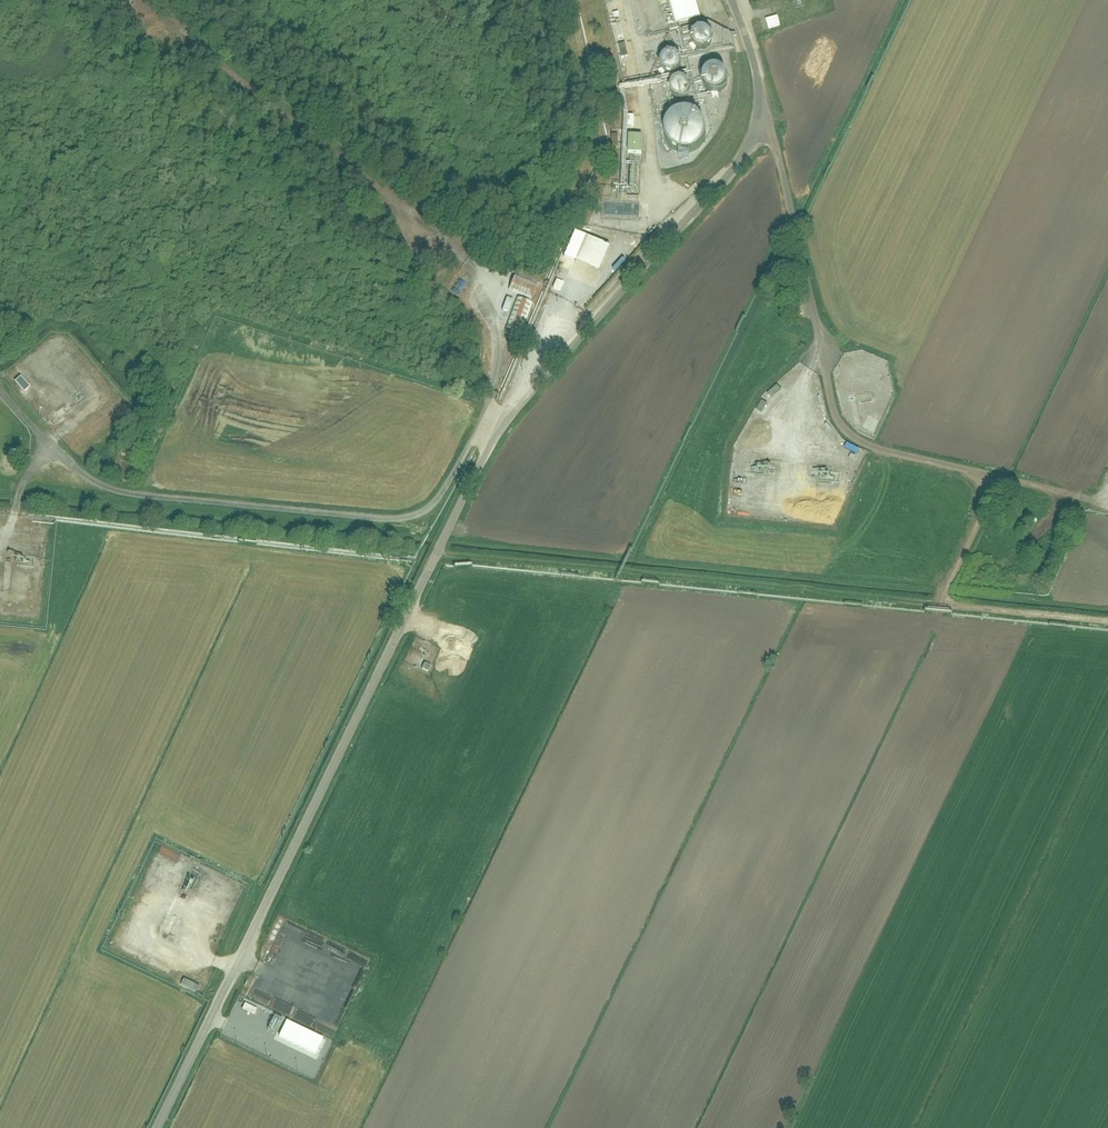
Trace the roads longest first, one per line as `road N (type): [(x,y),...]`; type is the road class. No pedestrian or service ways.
road 1 (unclassified): [(732,0),(759,84),(747,149),(493,444),(158,1127)]
road 2 (track): [(758,118),(773,137),(850,437),(986,478),(989,499),(940,606),(439,554)]
road 3 (track): [(147,0),(427,229),(485,291),(495,331),(492,393),(477,435)]
road 4 (track): [(493,444),(477,435),(434,505),(397,520),(142,497),(85,477),(0,391)]
road 5 (track): [(936,615),(940,606),(1107,622)]

